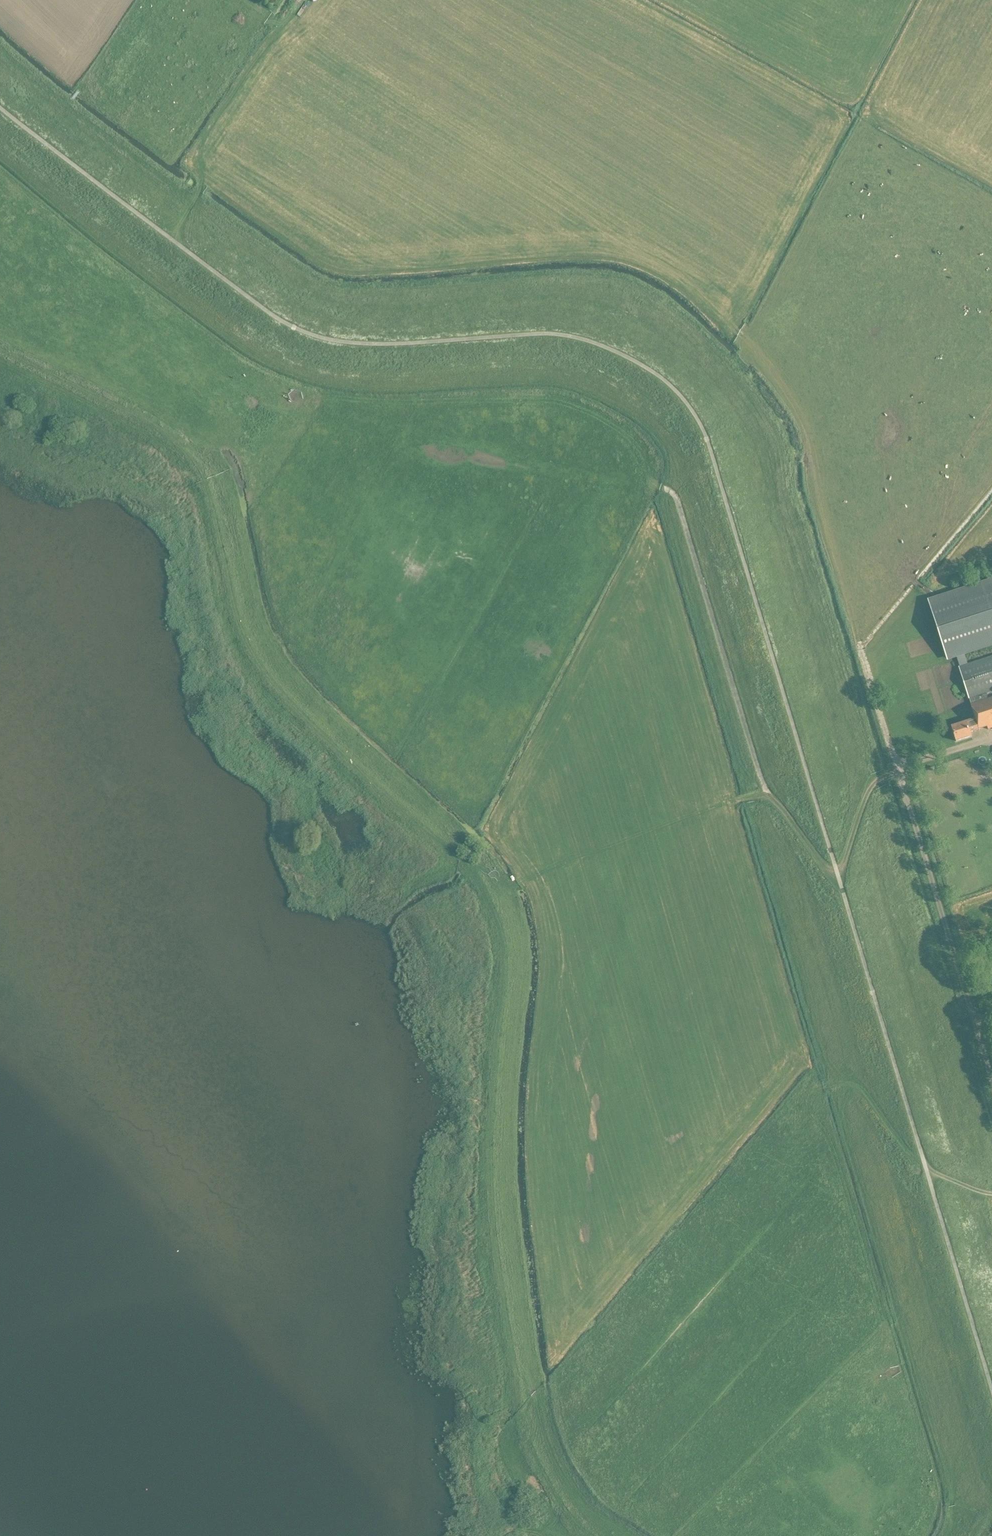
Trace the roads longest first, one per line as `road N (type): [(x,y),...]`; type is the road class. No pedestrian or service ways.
road 1 (track): [(207,487),(251,644),(309,713),(493,886),(510,936),(501,1091),(507,1242),(540,1442),(571,1502),(619,1535)]
road 2 (track): [(898,768),(872,779),(842,866),(829,869),(769,795),(760,794),(495,892)]
road 3 (unclassified): [(991,1073),(883,719)]
road 4 (track): [(769,795),(679,501),(664,488)]
road 5 (track): [(883,719),(860,650),(991,491)]

